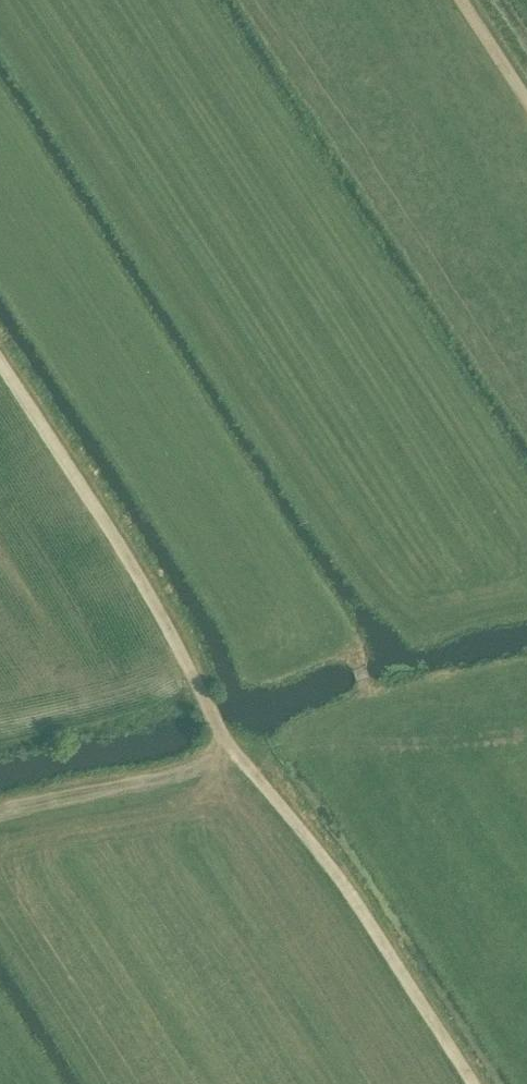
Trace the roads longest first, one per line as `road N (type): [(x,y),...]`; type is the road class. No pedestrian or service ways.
road 1 (track): [(0,364),(151,596),(226,742),(354,898),(474,1083)]
road 2 (track): [(226,742),(190,776),(0,808)]
road 3 (track): [(526,106),(457,0)]

